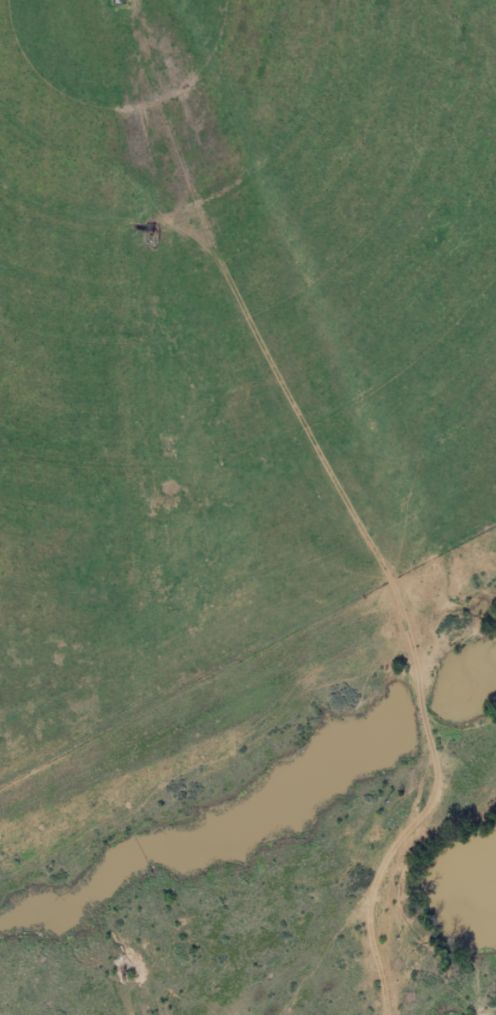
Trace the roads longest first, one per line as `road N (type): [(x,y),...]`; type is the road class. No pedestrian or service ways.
road 1 (residential): [(235,1014),(332,957),(445,828)]

